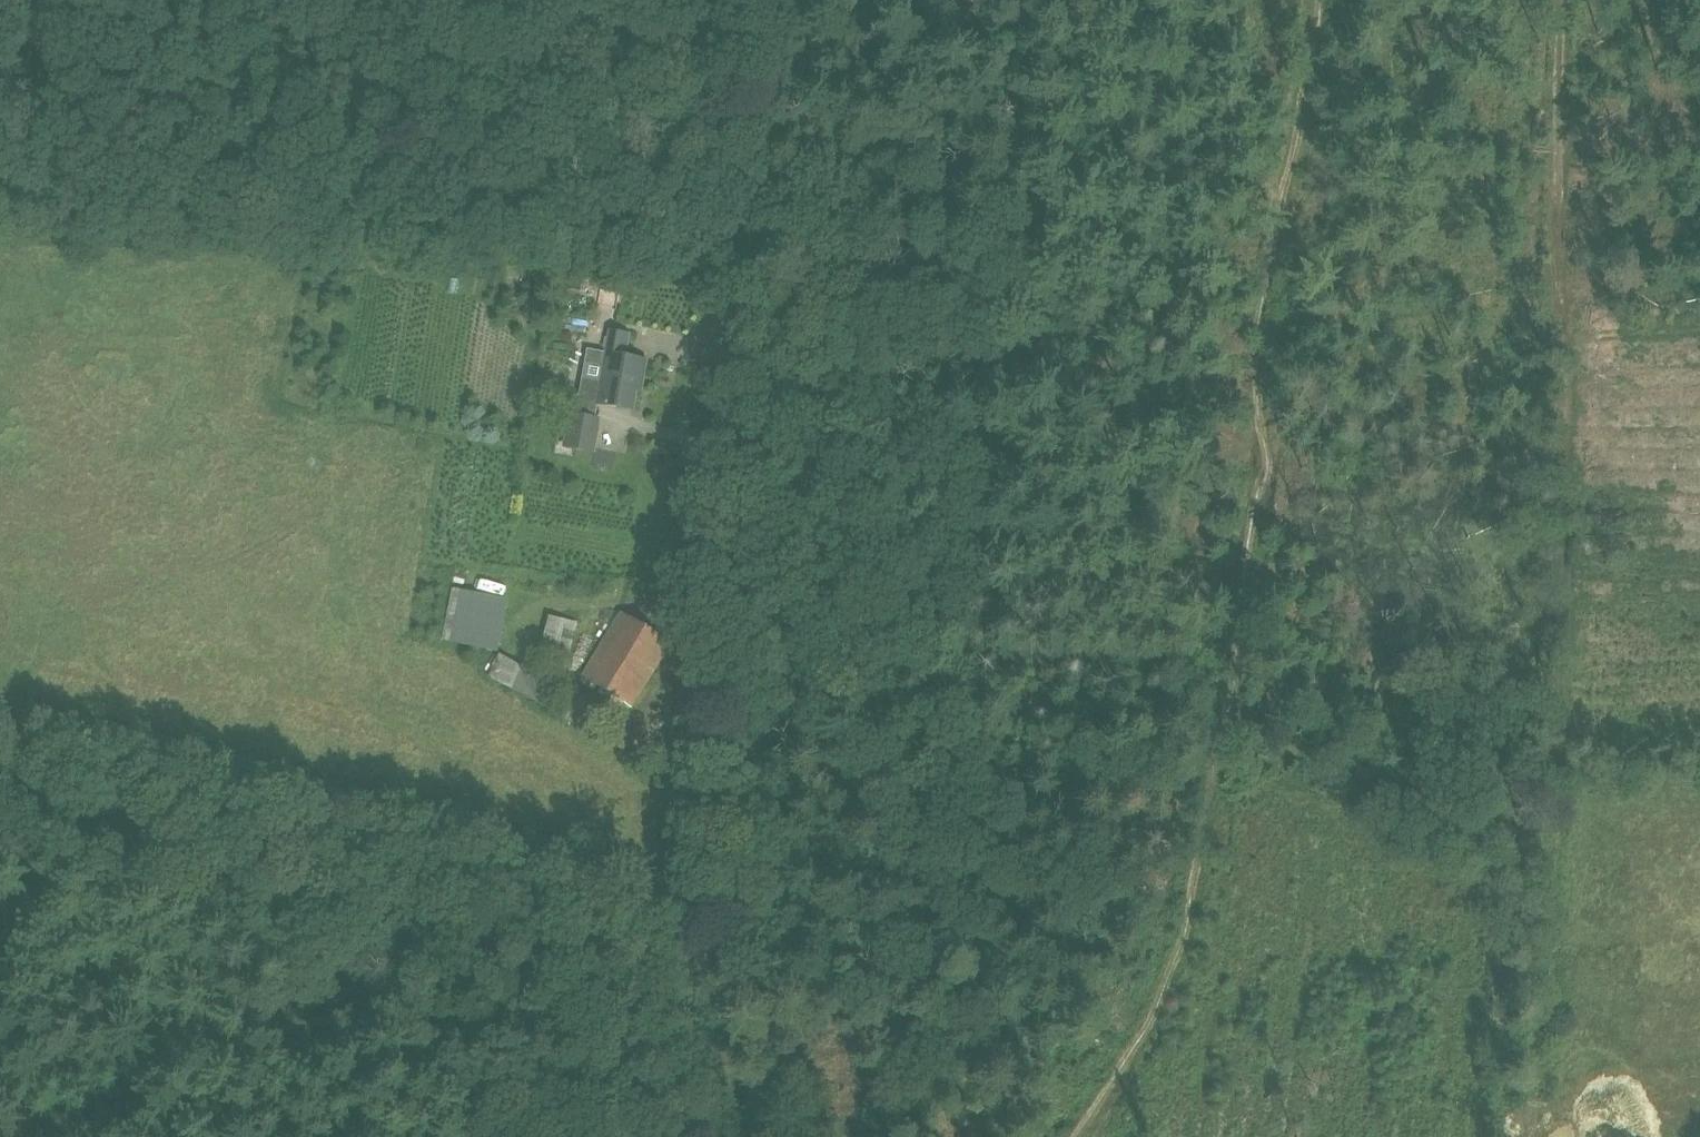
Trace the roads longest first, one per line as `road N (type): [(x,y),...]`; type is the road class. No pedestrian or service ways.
road 1 (unclassified): [(682,1136),(693,978),(686,594),(730,372),(767,0)]

